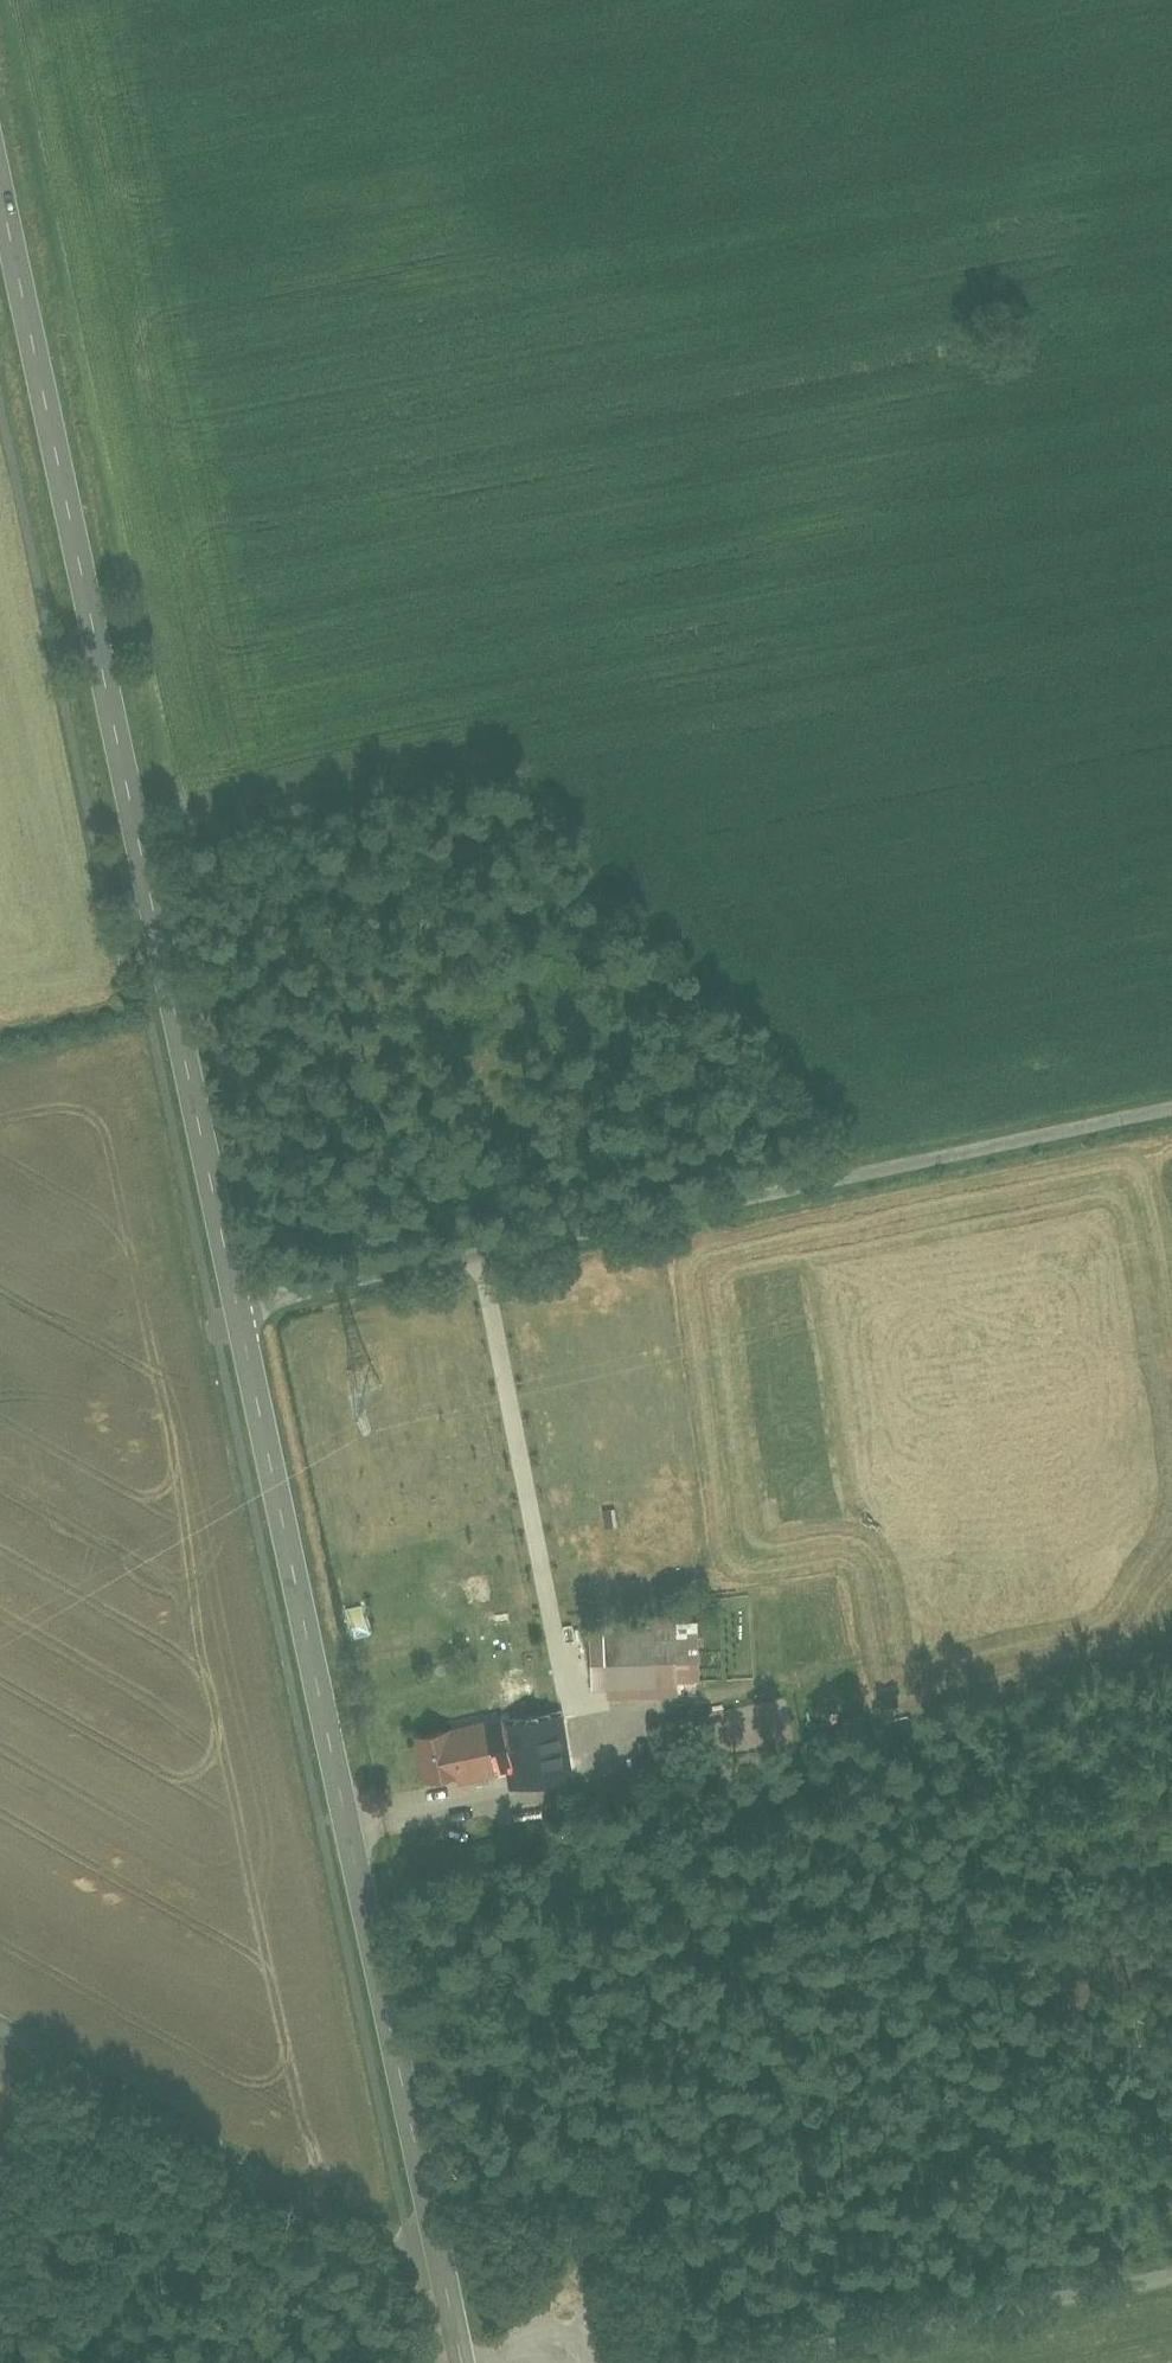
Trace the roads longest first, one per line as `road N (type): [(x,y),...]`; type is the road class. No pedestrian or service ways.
road 1 (tertiary): [(0,213),(232,1307)]
road 2 (tertiary): [(232,1307),(457,2362)]
road 3 (unclassified): [(1171,1102),(232,1307)]
road 4 (residential): [(772,2362),(1171,2276)]

